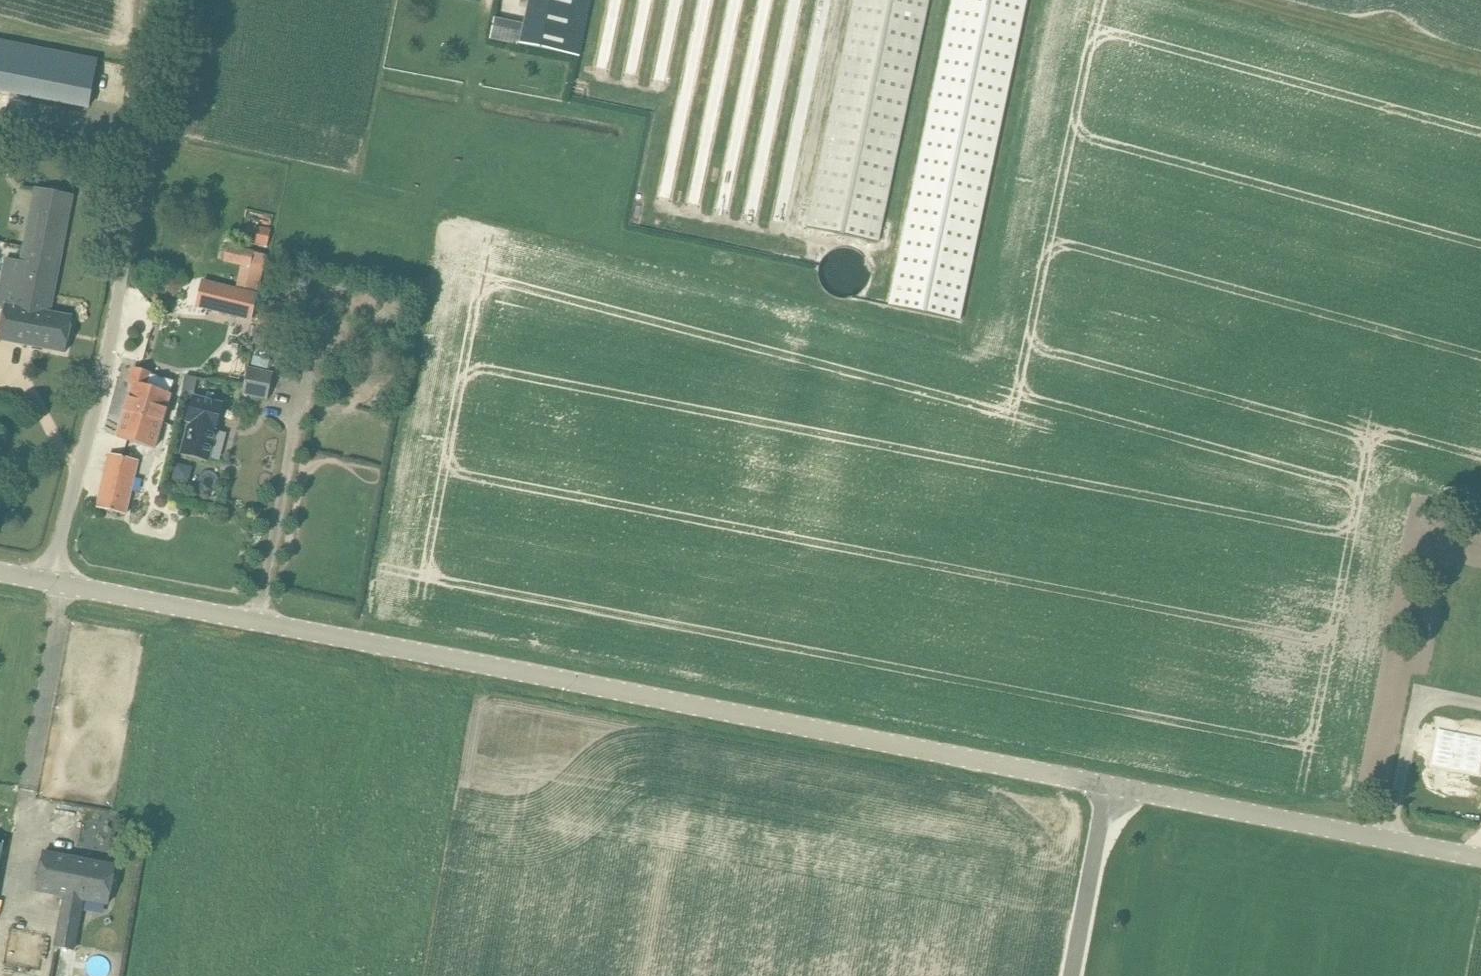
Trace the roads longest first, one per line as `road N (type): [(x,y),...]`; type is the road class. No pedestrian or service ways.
road 1 (tertiary): [(1480,857),(52,580)]
road 2 (unclassified): [(52,580),(105,342),(146,0)]
road 3 (track): [(1252,0),(1480,64)]

